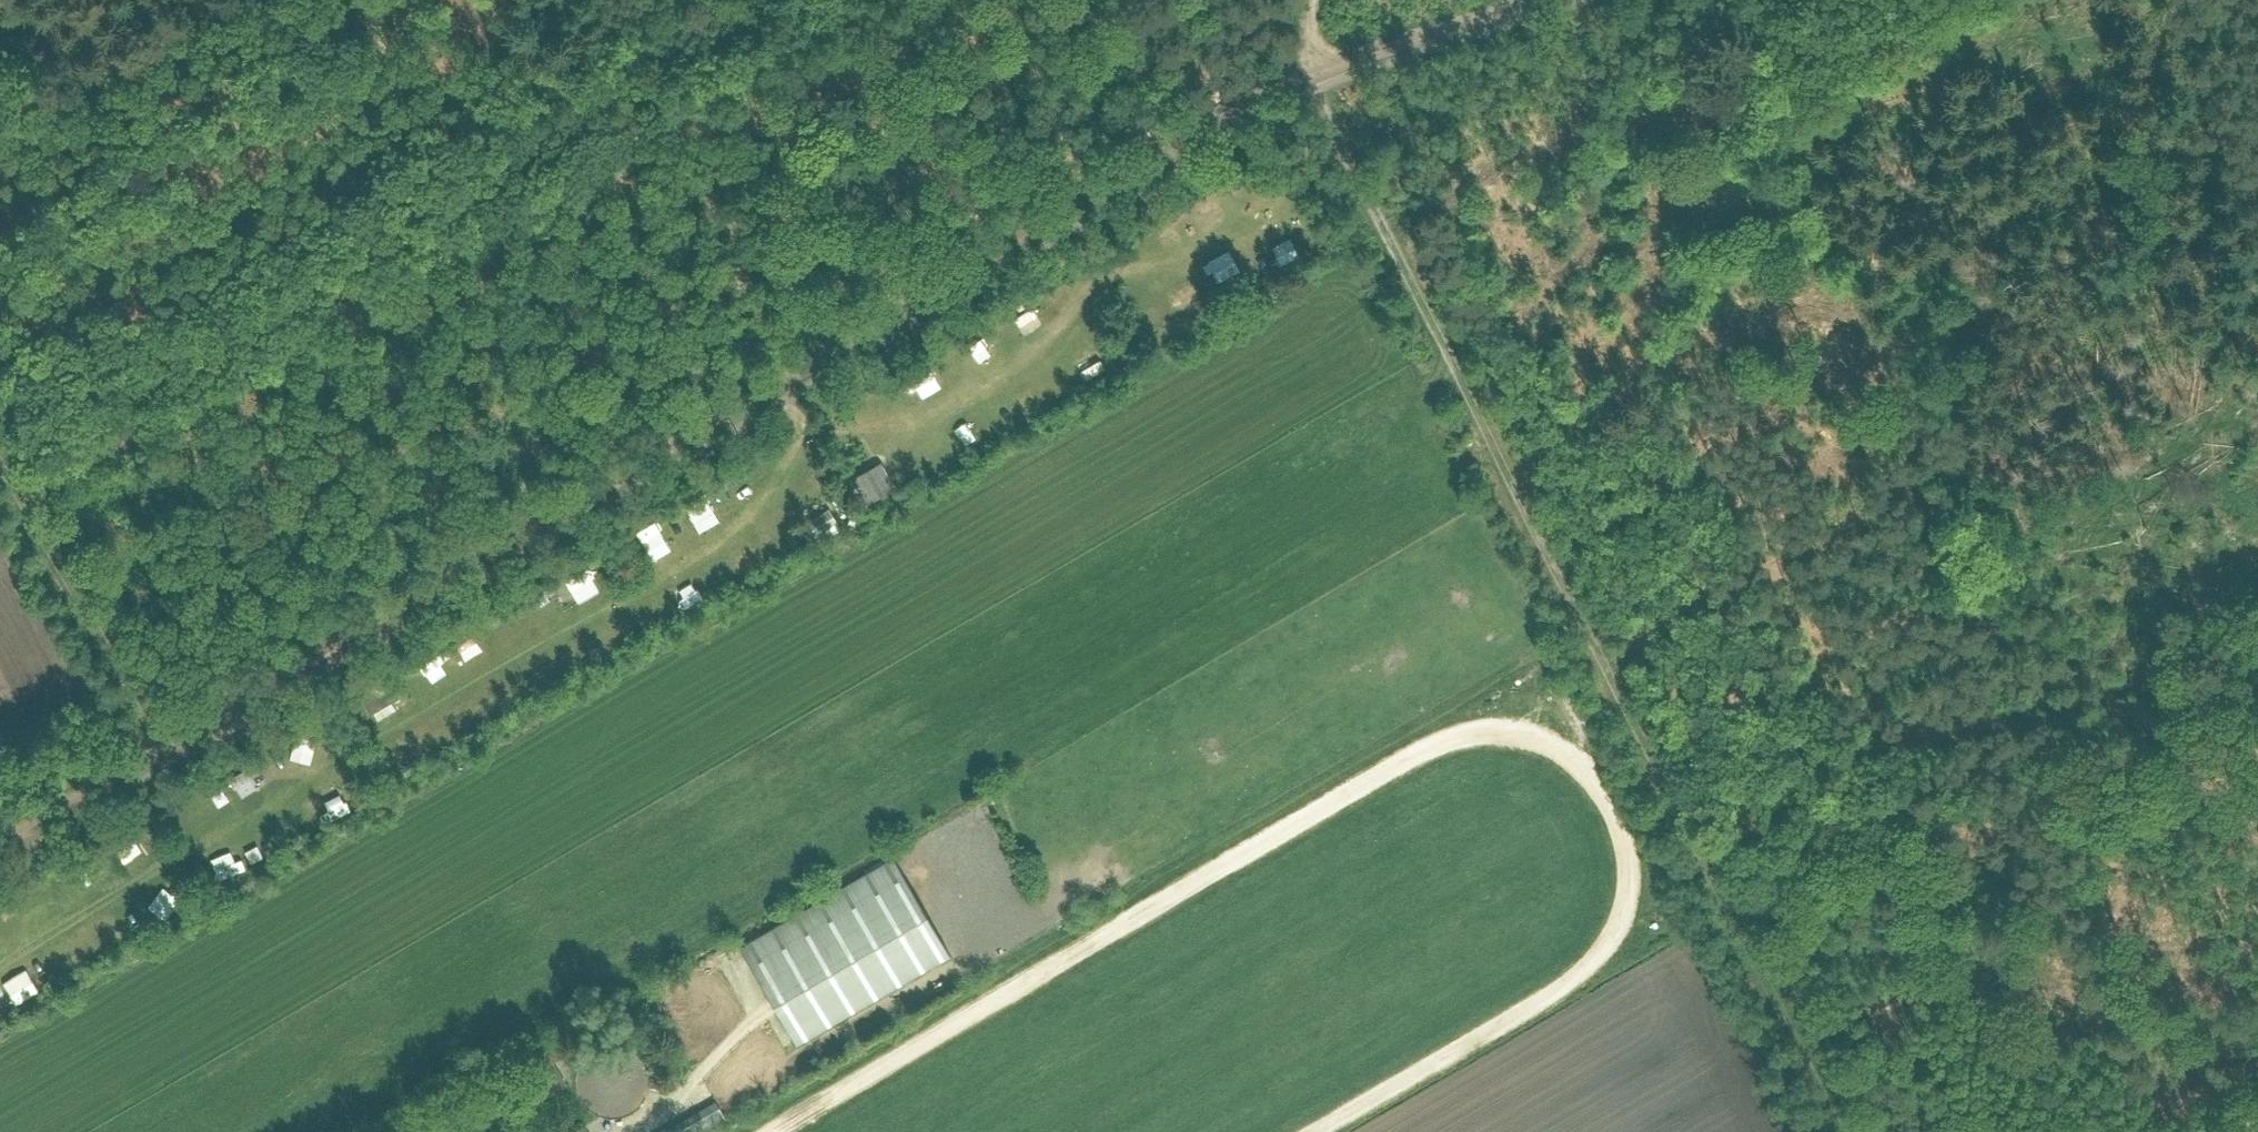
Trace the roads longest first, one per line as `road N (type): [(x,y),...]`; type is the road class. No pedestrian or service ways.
road 1 (track): [(0,840),(1281,88),(1552,0)]
road 2 (track): [(1312,89),(1834,1131)]
road 3 (track): [(0,466),(165,742)]

